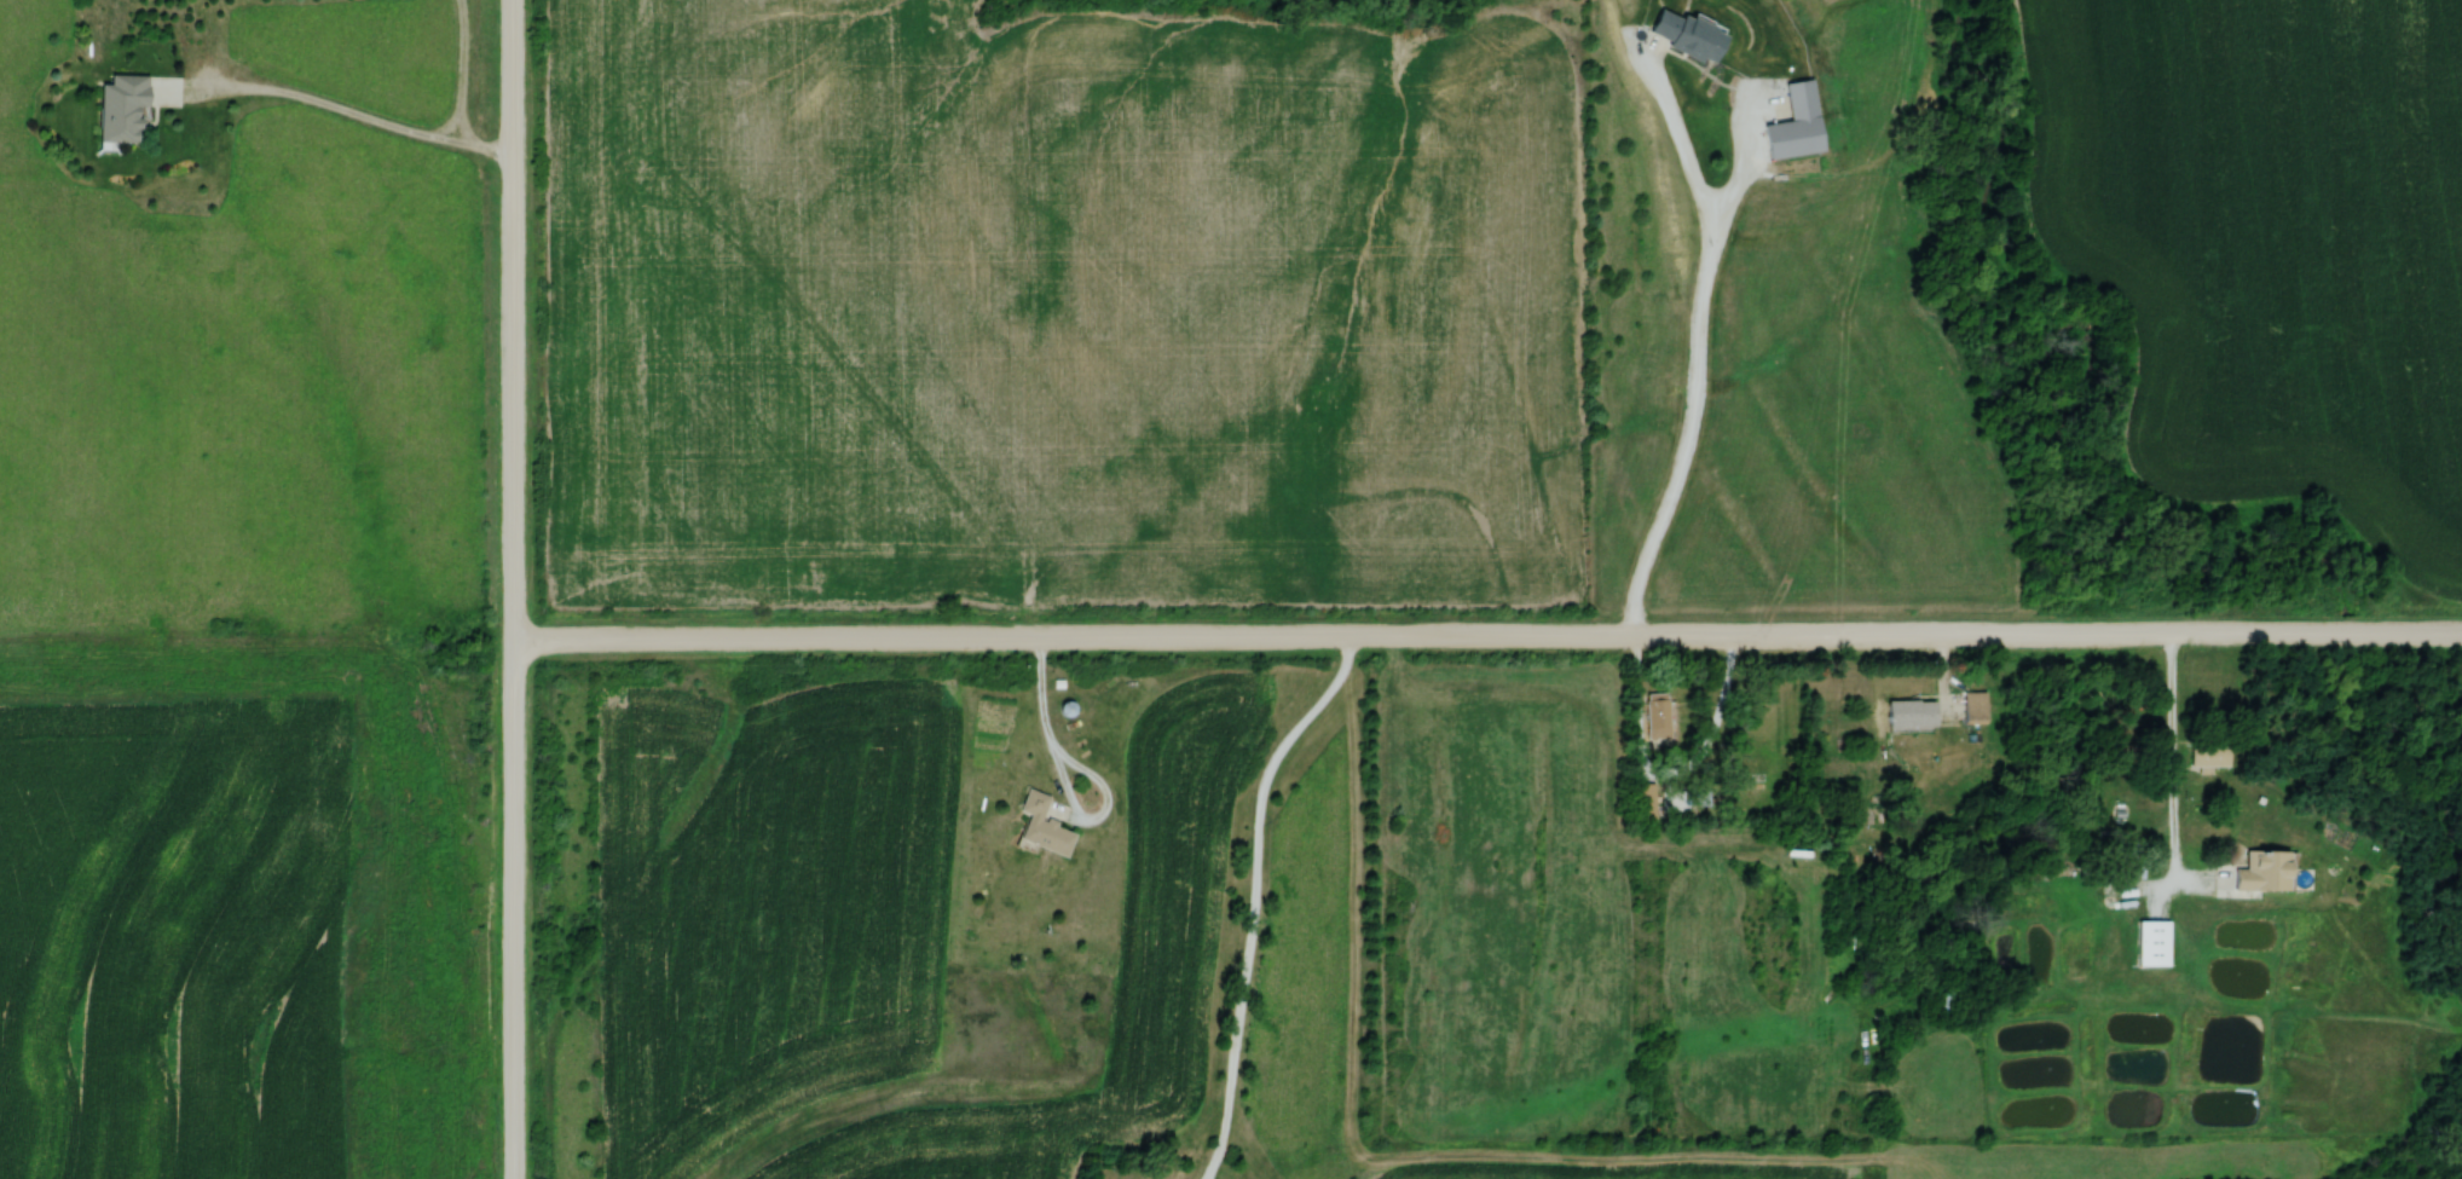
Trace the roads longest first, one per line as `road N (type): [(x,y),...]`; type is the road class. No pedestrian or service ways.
road 1 (residential): [(2461,632),(510,636)]
road 2 (residential): [(511,1178),(510,0)]

